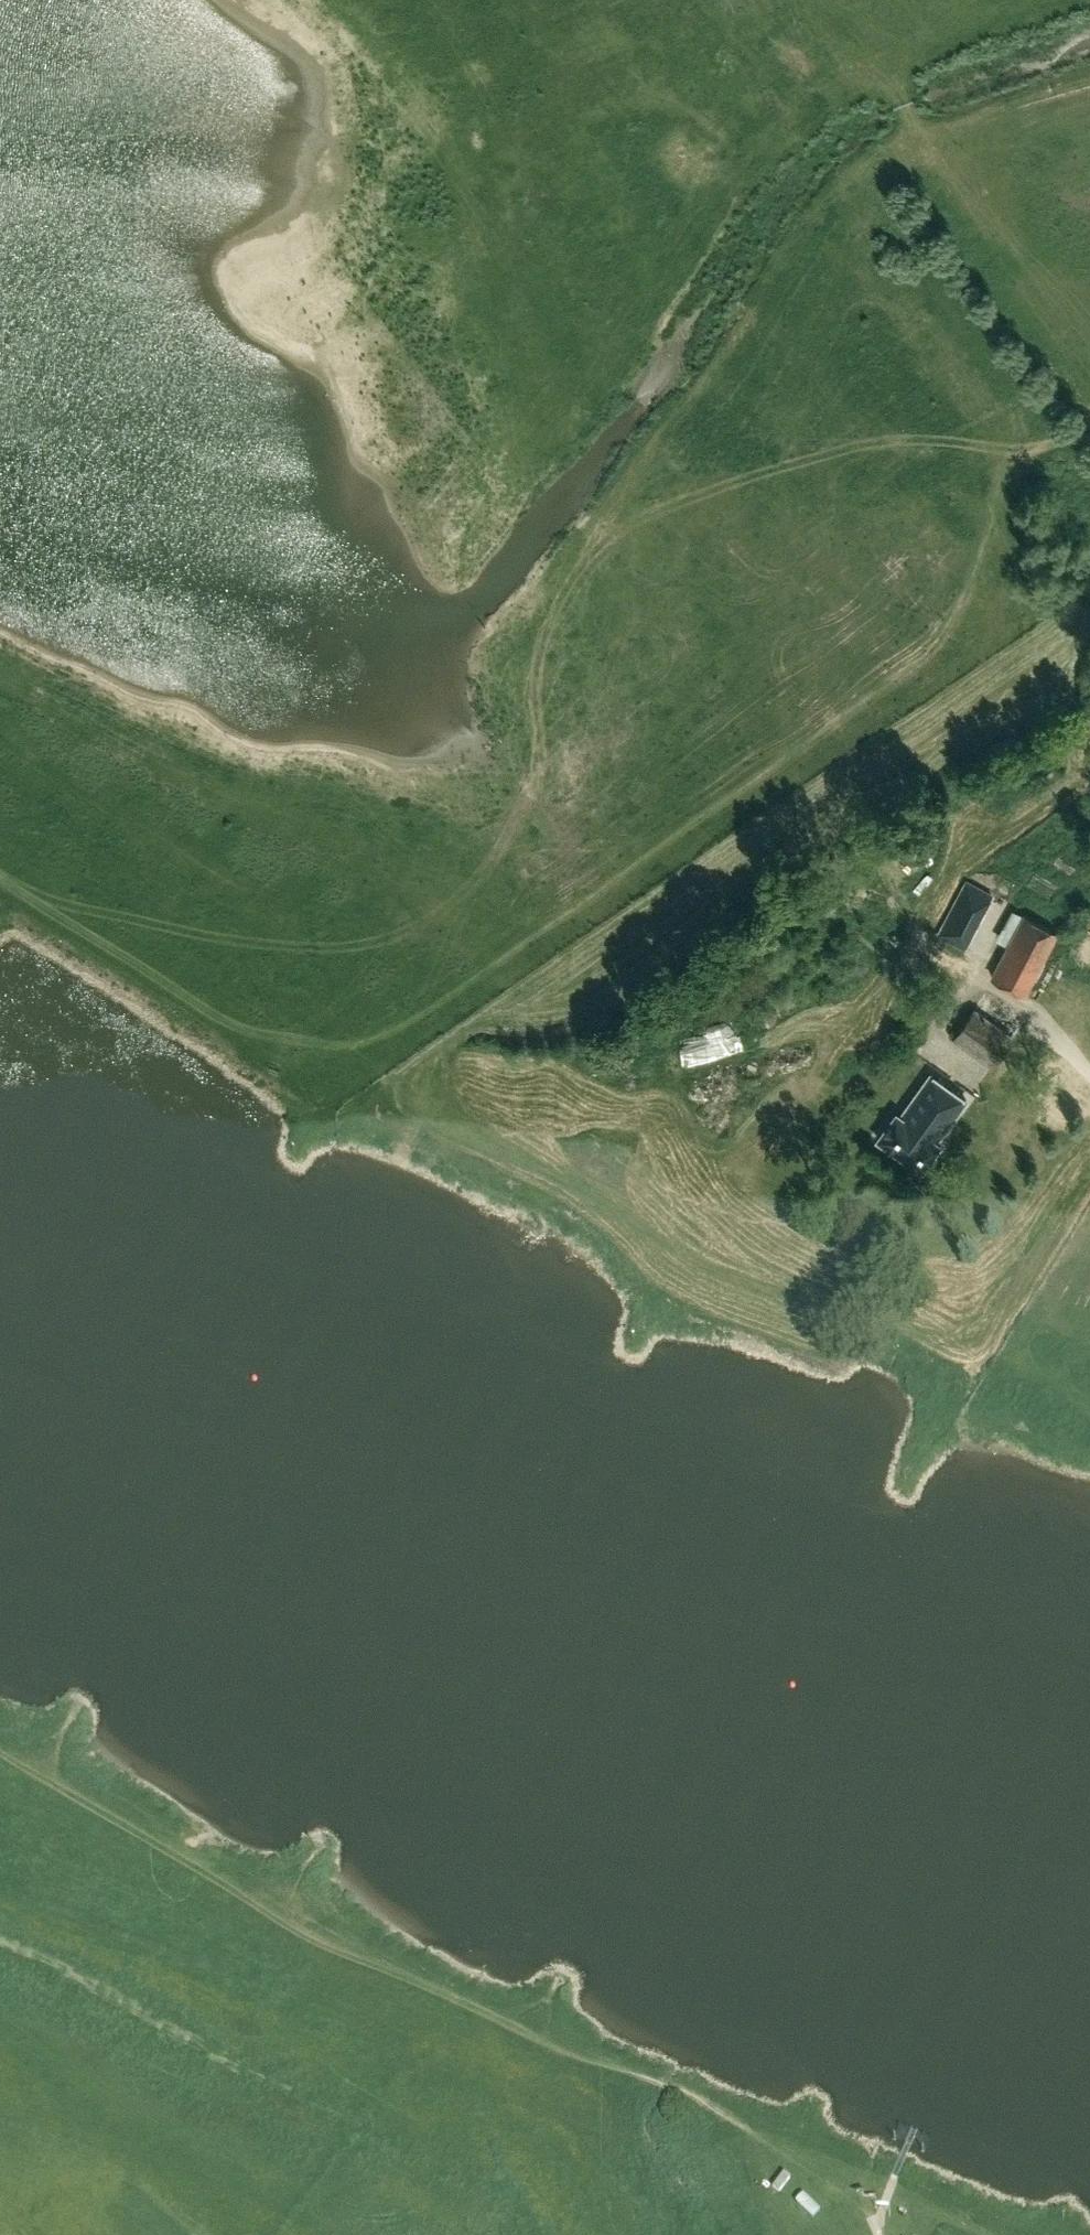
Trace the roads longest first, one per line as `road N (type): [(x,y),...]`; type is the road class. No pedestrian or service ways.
road 1 (unclassified): [(1089,1068),(1025,1009),(919,940)]

